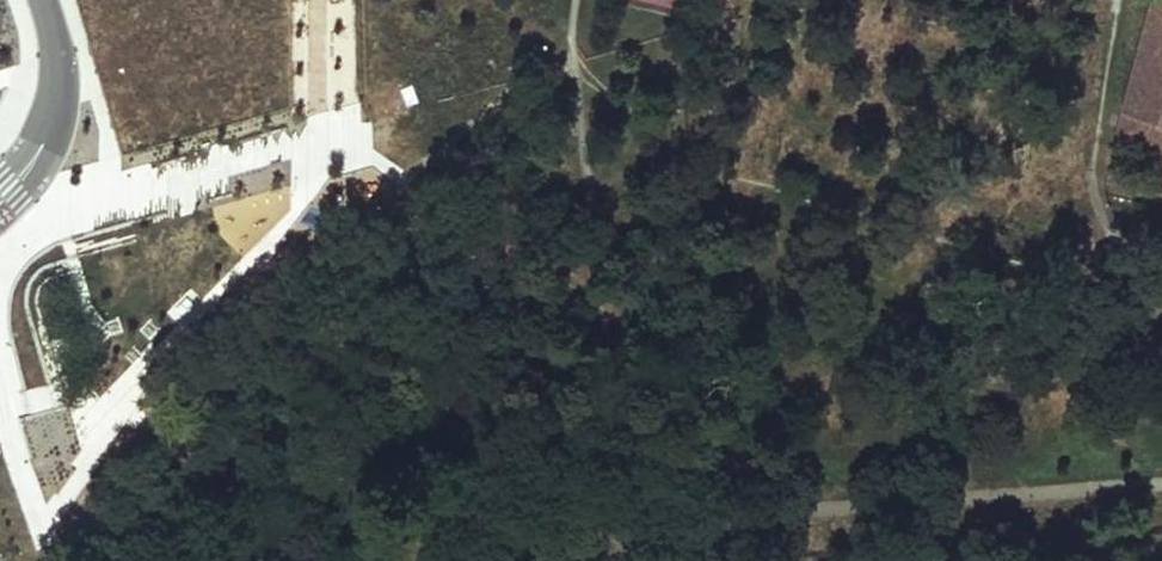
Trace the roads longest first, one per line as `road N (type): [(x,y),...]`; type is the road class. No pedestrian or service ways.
road 1 (residential): [(39,0),(58,60),(52,106),(30,163),(0,203)]

